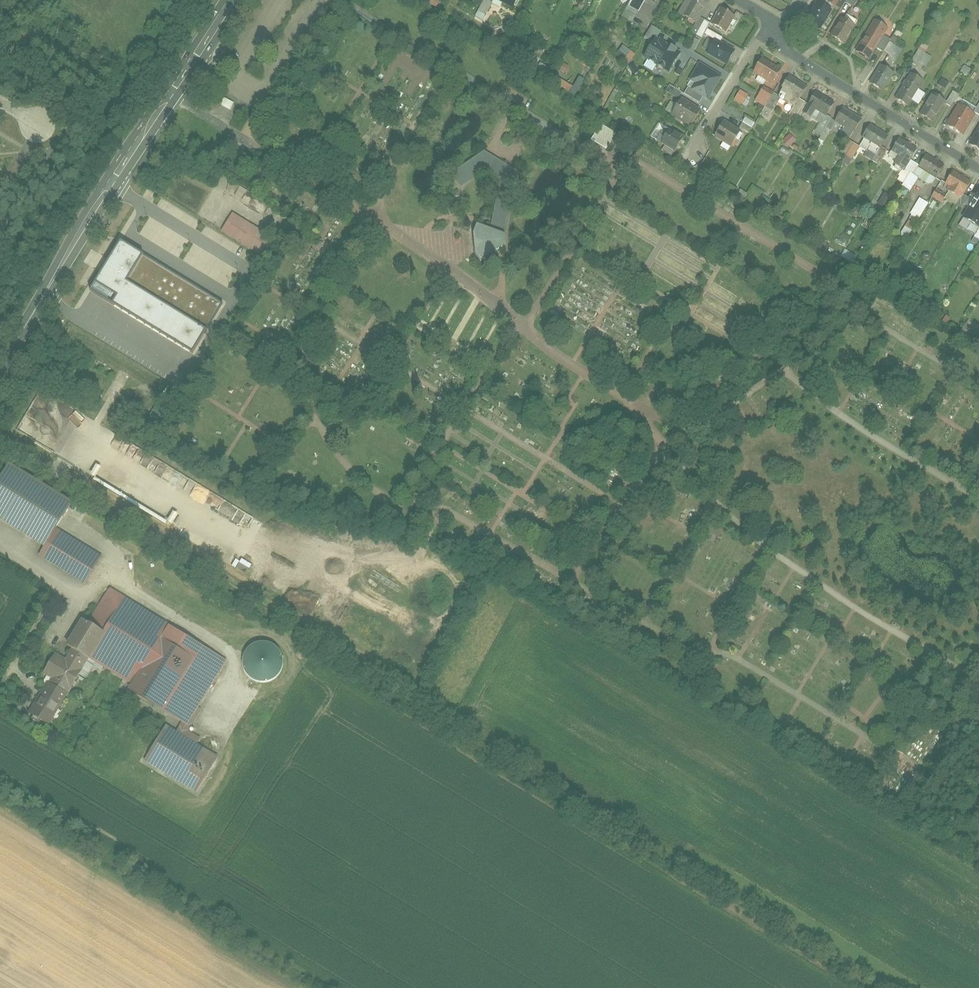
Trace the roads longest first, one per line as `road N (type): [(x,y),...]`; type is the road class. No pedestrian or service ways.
road 1 (tertiary): [(231,0),(0,374)]
road 2 (residential): [(978,171),(772,46)]
road 3 (residential): [(763,20),(687,156)]

